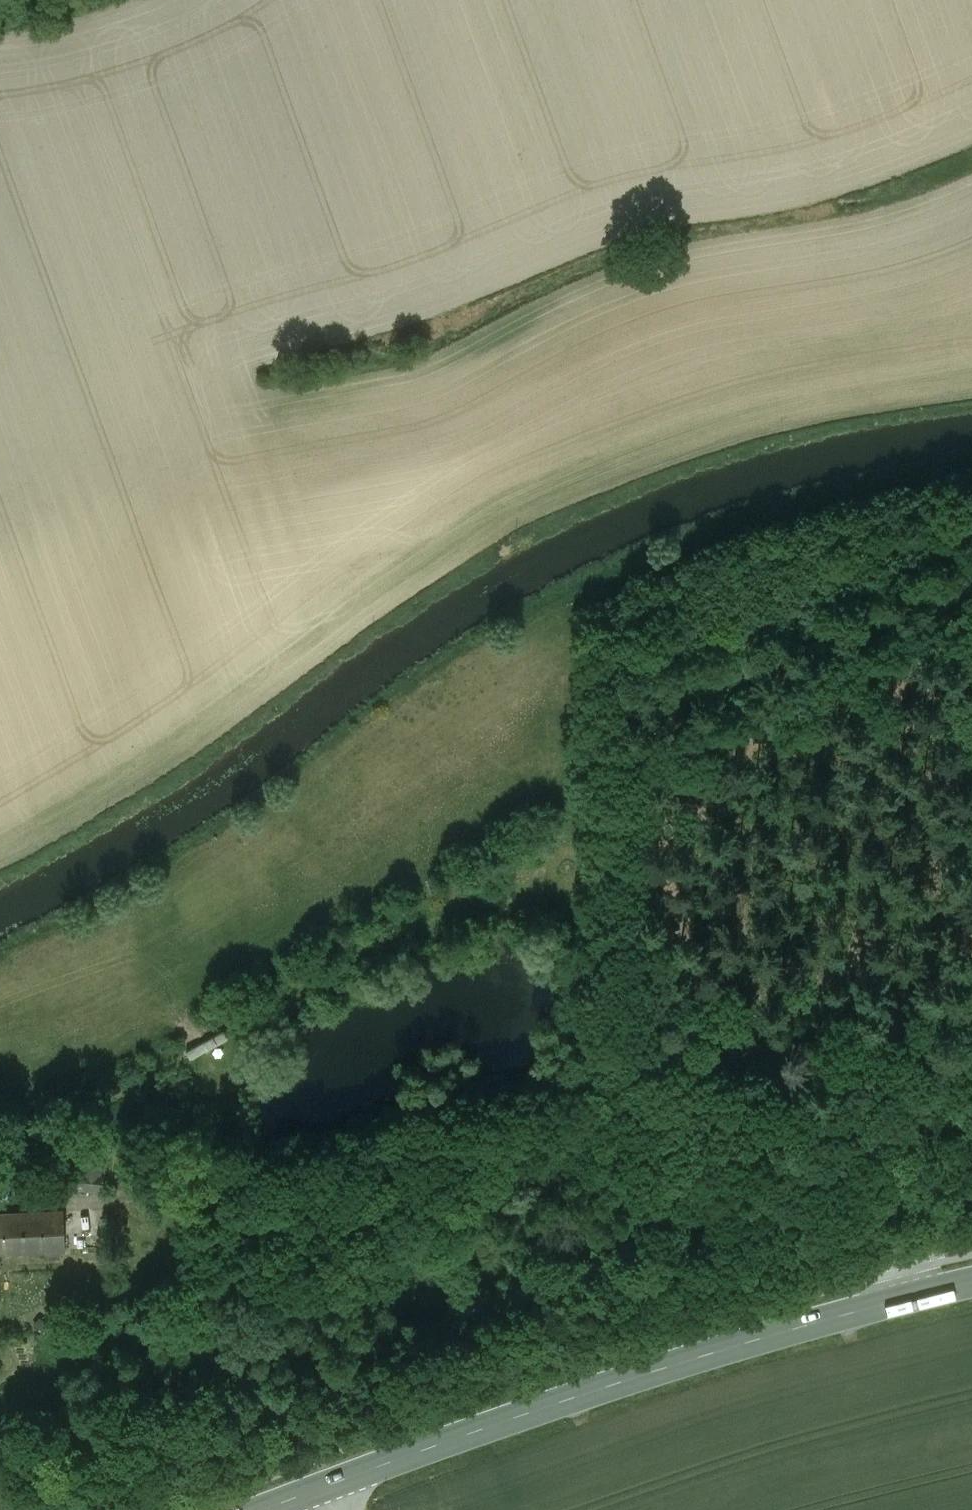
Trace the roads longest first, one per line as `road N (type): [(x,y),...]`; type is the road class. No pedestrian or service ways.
road 1 (secondary): [(339,1478),(787,1326),(971,1282)]

